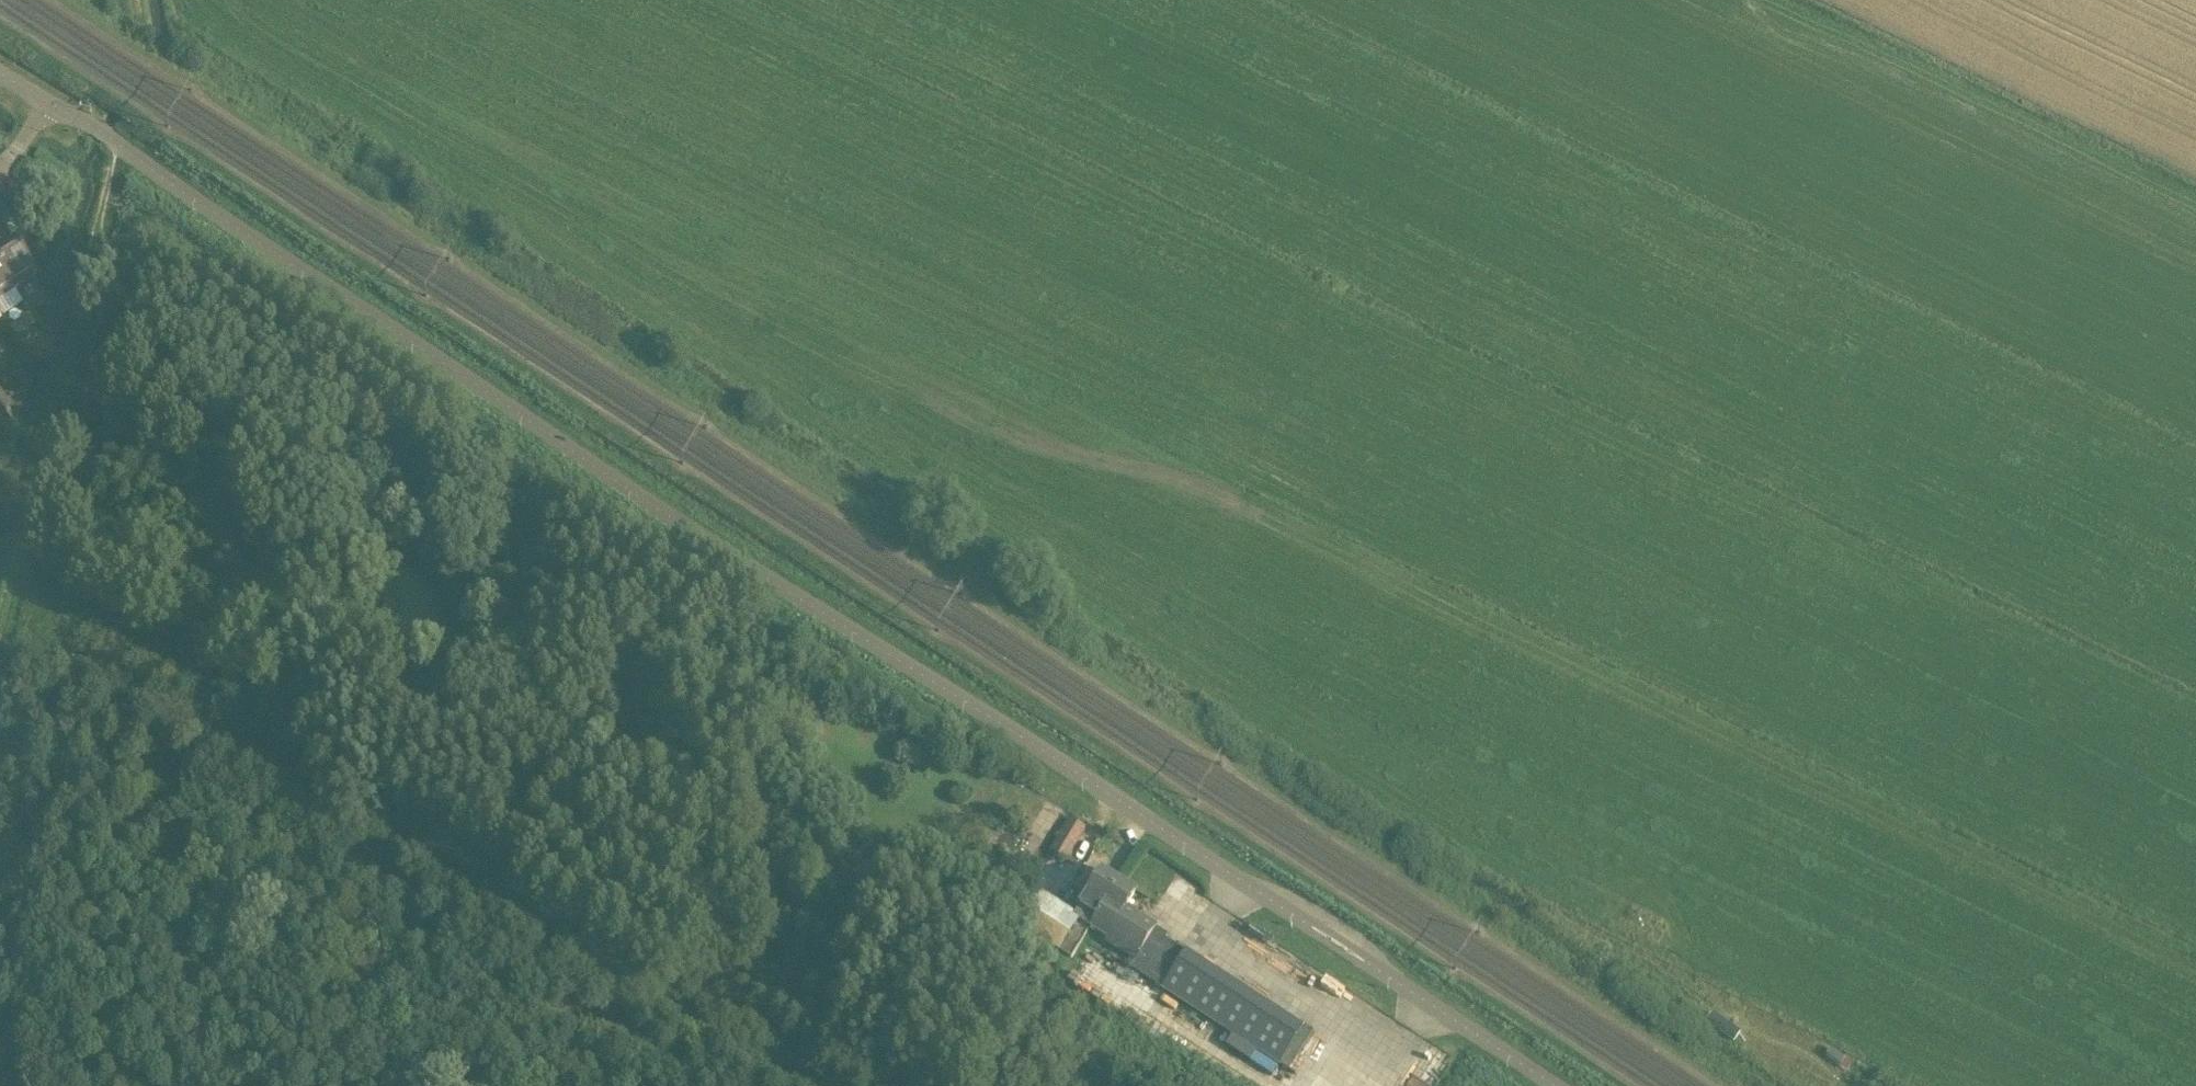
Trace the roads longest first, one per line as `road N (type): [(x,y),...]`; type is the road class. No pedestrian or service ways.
road 1 (unclassified): [(1339,944),(692,532),(52,104)]

